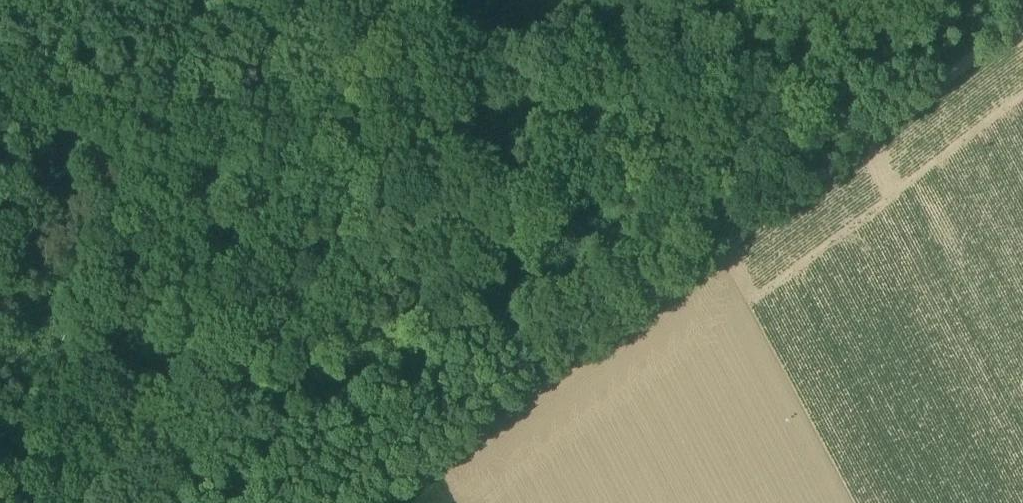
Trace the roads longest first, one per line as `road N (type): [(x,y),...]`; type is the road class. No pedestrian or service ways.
road 1 (track): [(1022,16),(635,309)]
road 2 (track): [(67,502),(237,391),(385,268)]
road 3 (track): [(635,309),(377,502)]
road 4 (track): [(279,0),(385,268)]
road 5 (track): [(385,268),(635,309)]

